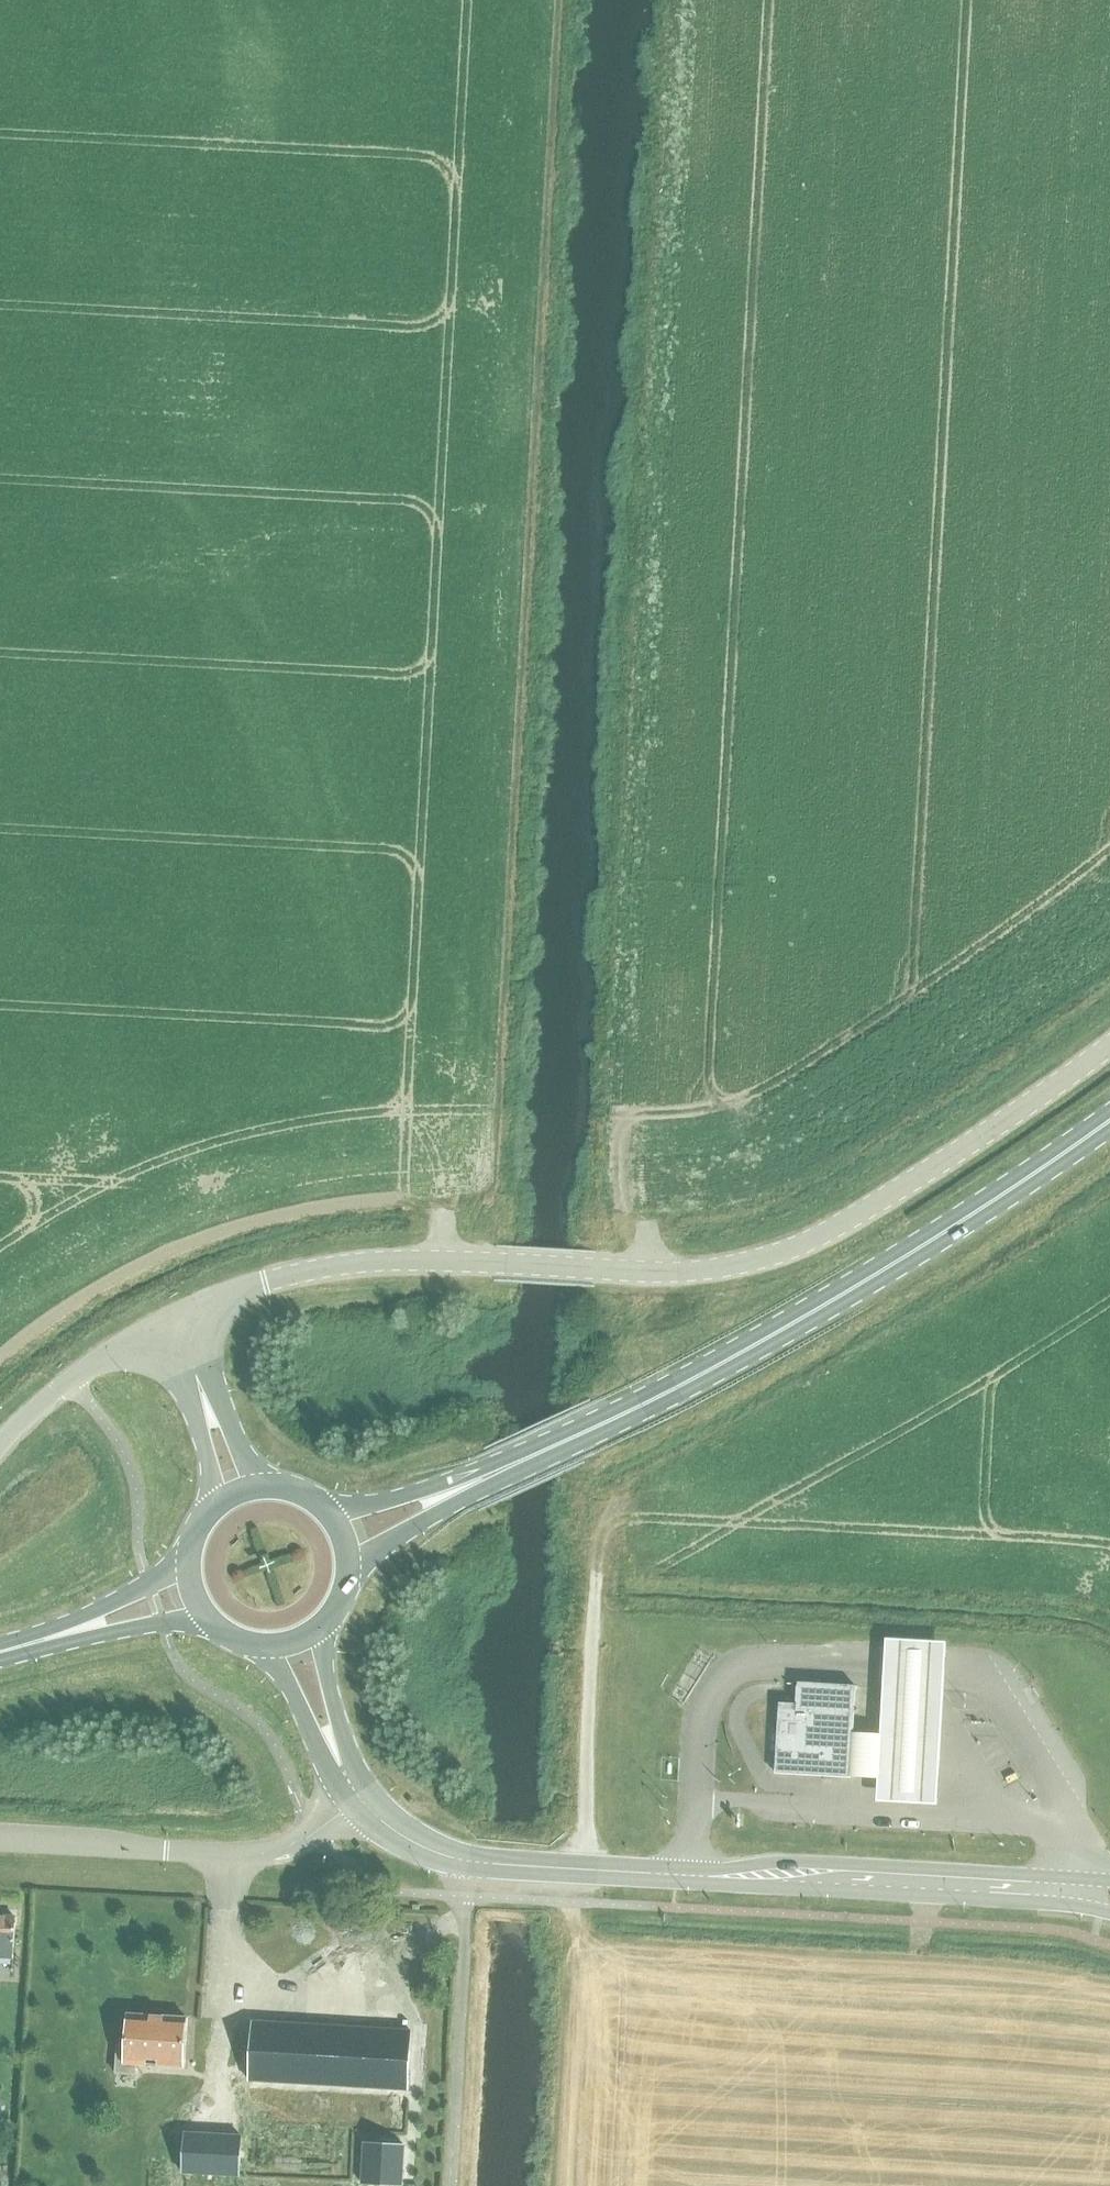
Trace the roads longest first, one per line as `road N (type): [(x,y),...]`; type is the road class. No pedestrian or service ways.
road 1 (tertiary): [(169,1320),(298,1272),(377,1260),(667,1271),(765,1258),(833,1230),(1109,1046)]
road 2 (primary): [(1109,1118),(812,1314),(588,1430)]
road 3 (secondary): [(467,1864),(1066,1890)]
road 4 (unclassified): [(0,1841),(260,1852),(300,1841),(360,1800)]
road 5 (unclassified): [(452,2185),(467,1864)]
road 6 (track): [(585,1868),(597,1582)]
road 7 (unclassified): [(0,1445),(70,1379),(169,1320)]
road 8 (primary): [(345,1577),(471,1483)]
road 9 (primary): [(471,1483),(324,1510)]
road 10 (primary): [(187,1561),(60,1635)]
road 11 (primary): [(60,1635),(204,1613)]
road 12 (secondary): [(263,1644),(339,1763)]
road 13 (secondary): [(339,1763),(315,1627)]
road 14 (primary): [(471,1483),(588,1430)]
road 15 (secondary): [(360,1800),(409,1839),(467,1864)]
road 16 (tertiary): [(267,1485),(198,1388)]

